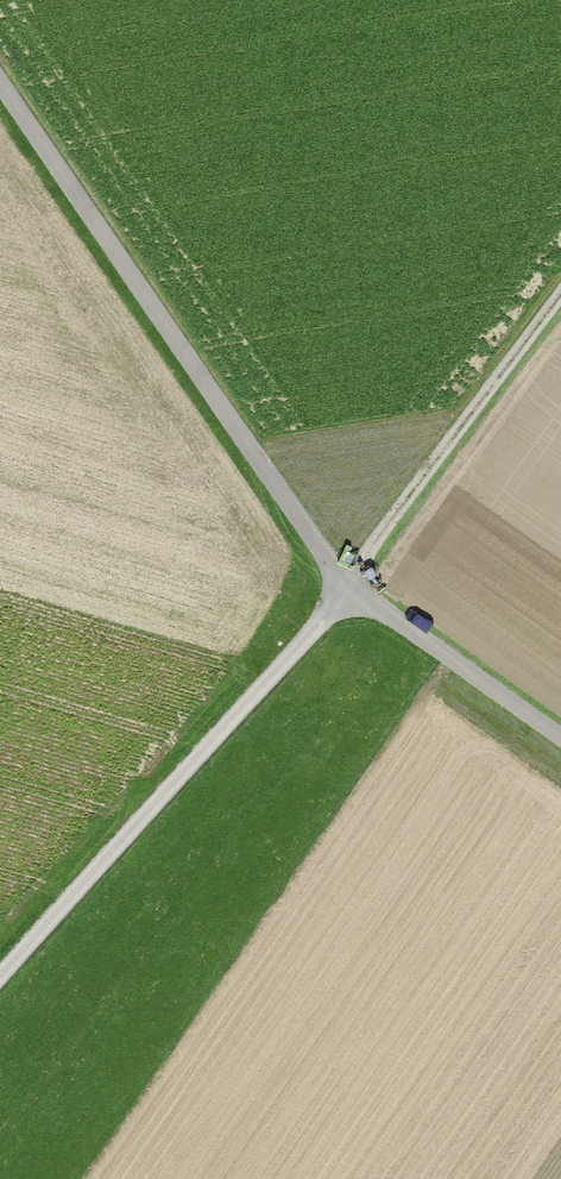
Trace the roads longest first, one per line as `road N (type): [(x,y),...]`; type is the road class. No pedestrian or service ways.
road 1 (track): [(0,980),(347,602),(560,306)]
road 2 (track): [(347,602),(0,59)]
road 3 (track): [(347,602),(560,749)]

